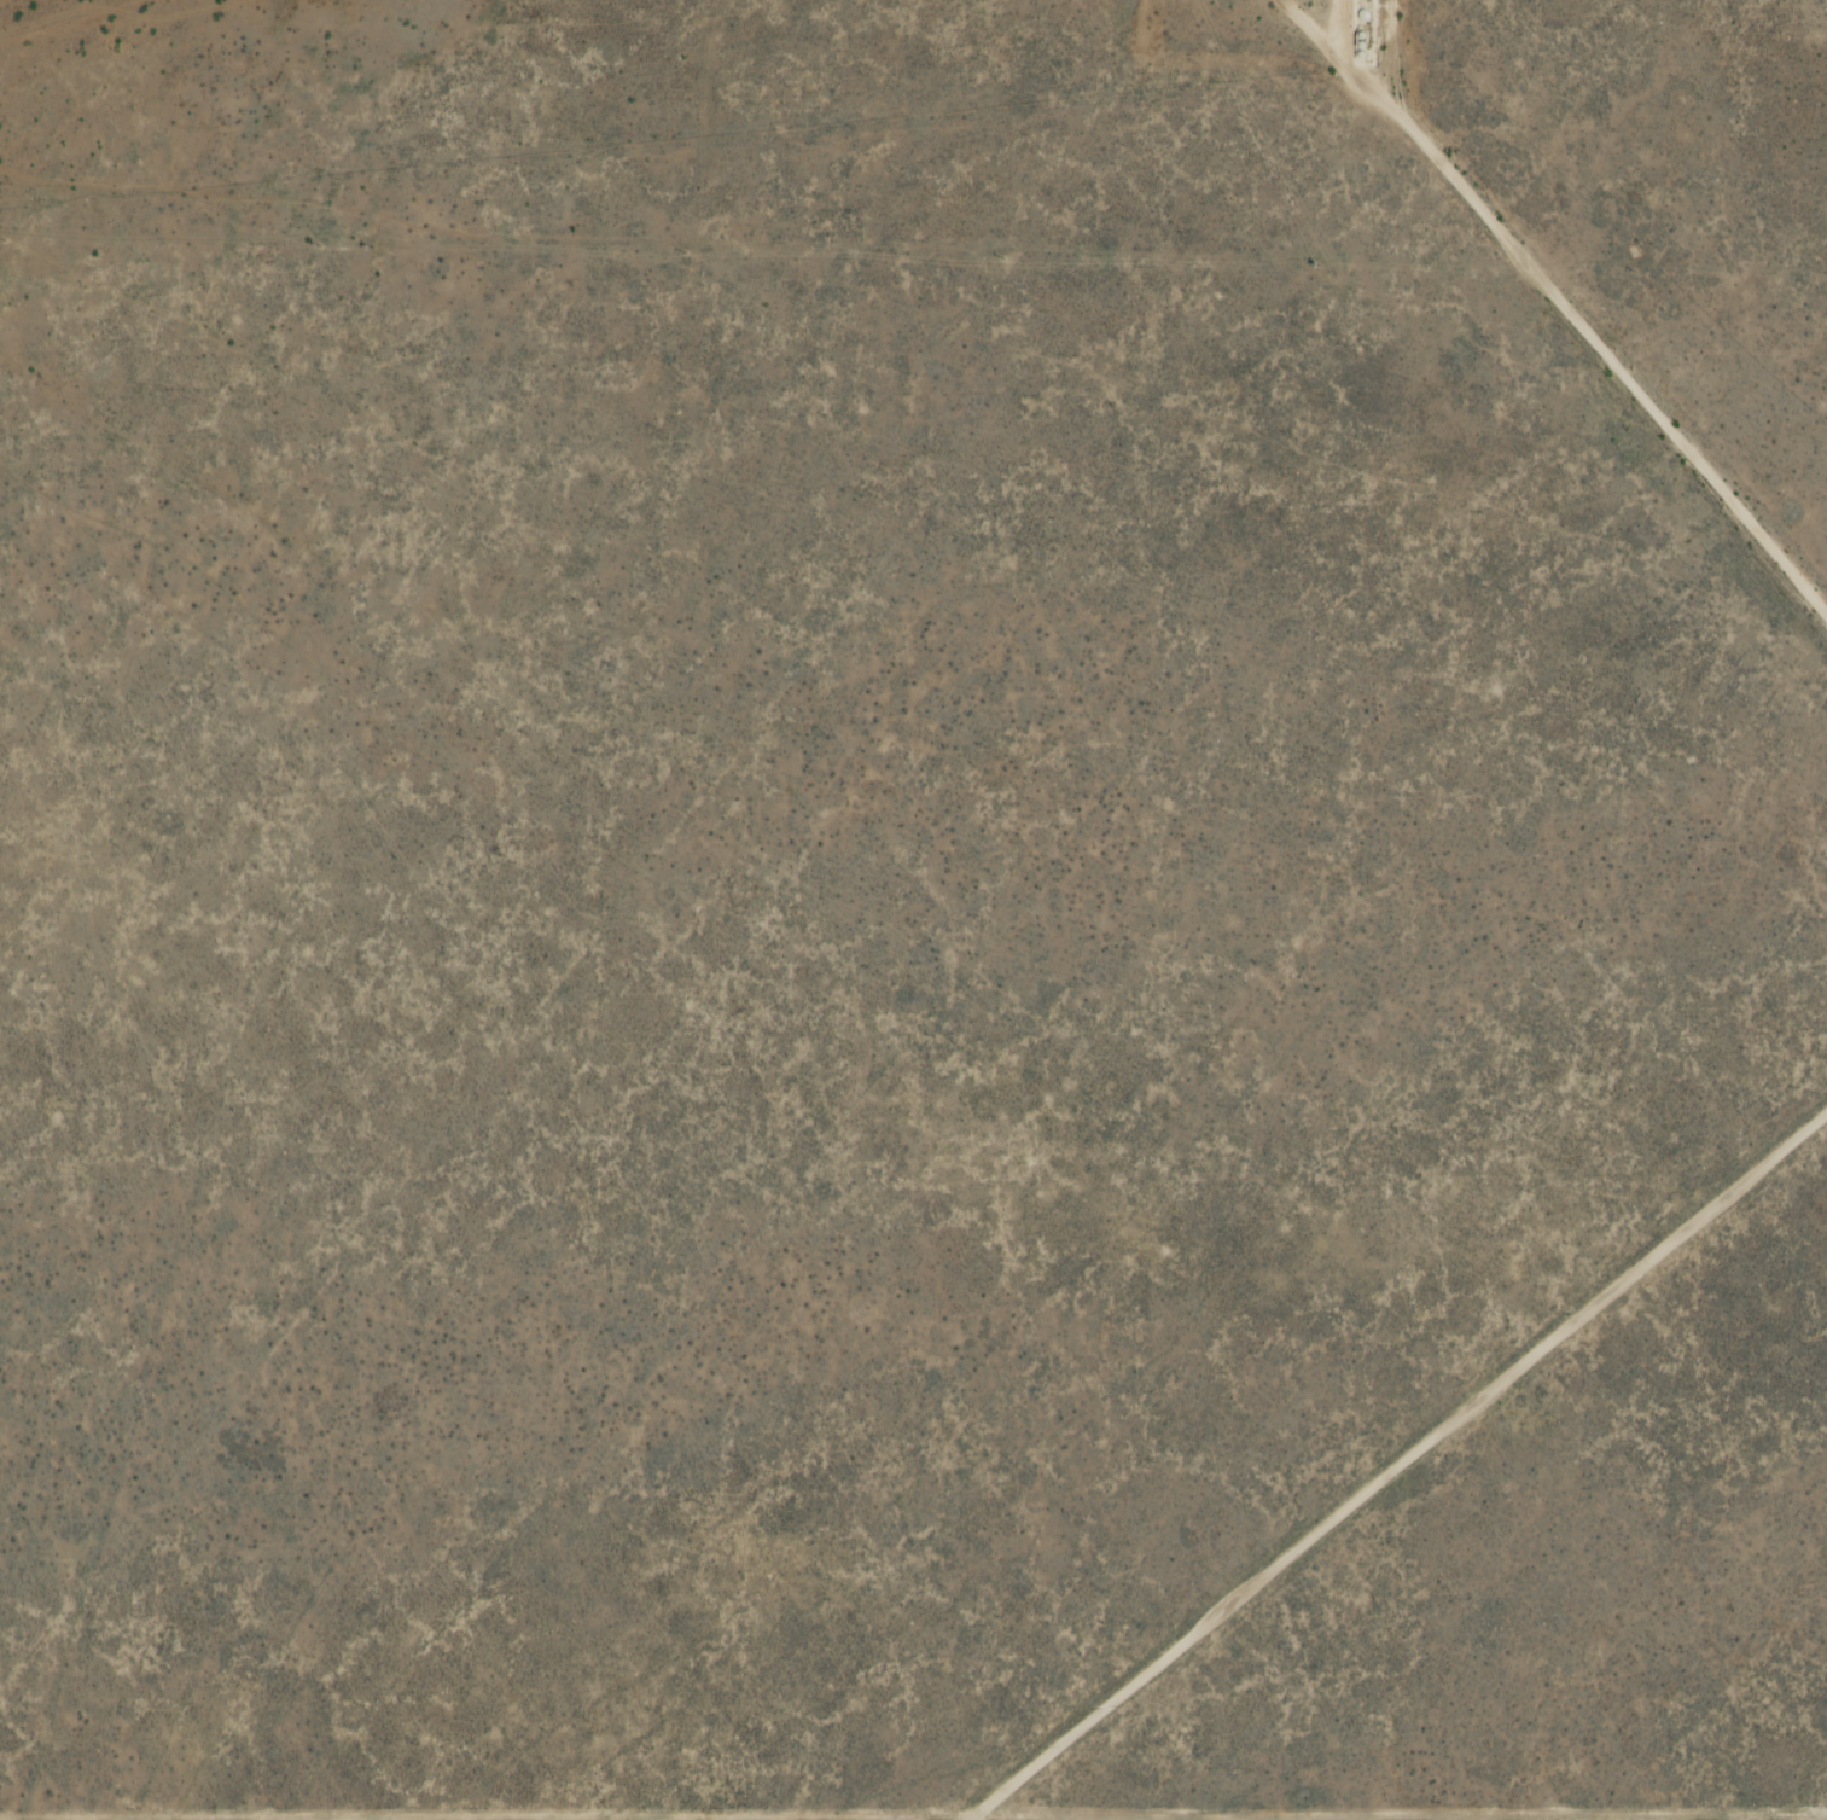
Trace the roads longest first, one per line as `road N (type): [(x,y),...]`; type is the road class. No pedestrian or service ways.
road 1 (residential): [(973,1819),(1826,1119)]

